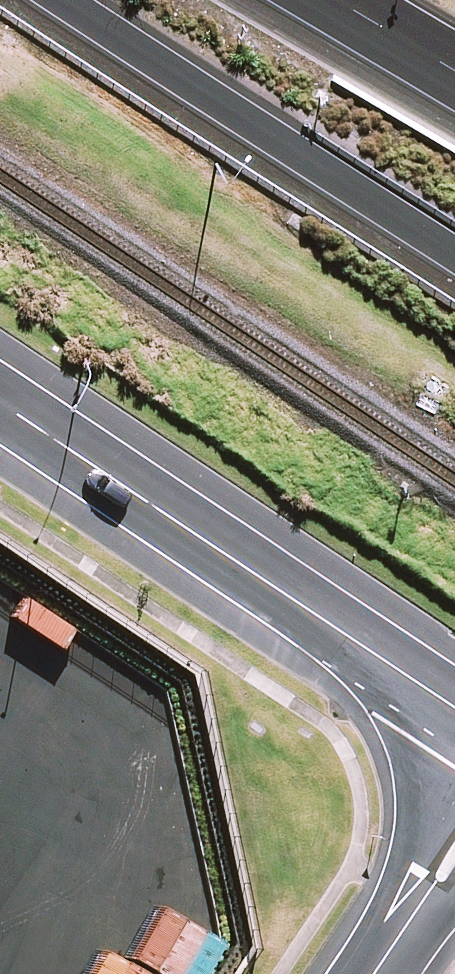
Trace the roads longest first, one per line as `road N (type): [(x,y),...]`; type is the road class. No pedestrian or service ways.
road 1 (tertiary): [(454,712),(0,405)]
road 2 (motorway): [(454,232),(114,0)]
road 3 (tertiary): [(378,973),(454,857)]

